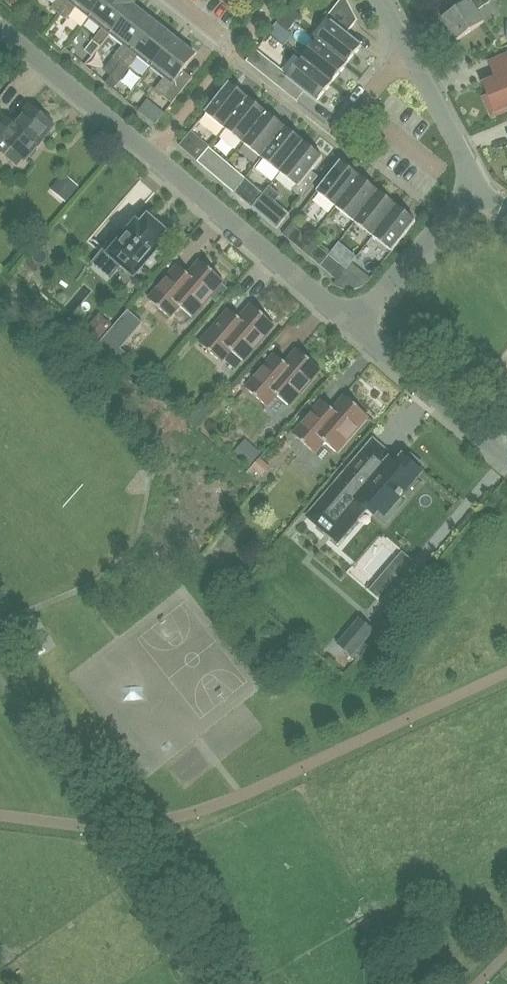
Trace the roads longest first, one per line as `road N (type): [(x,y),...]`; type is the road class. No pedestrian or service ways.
road 1 (residential): [(352,323),(0,29)]
road 2 (residential): [(506,451),(352,323)]
road 3 (residential): [(352,323),(474,183)]
road 4 (residential): [(474,183),(408,49)]

